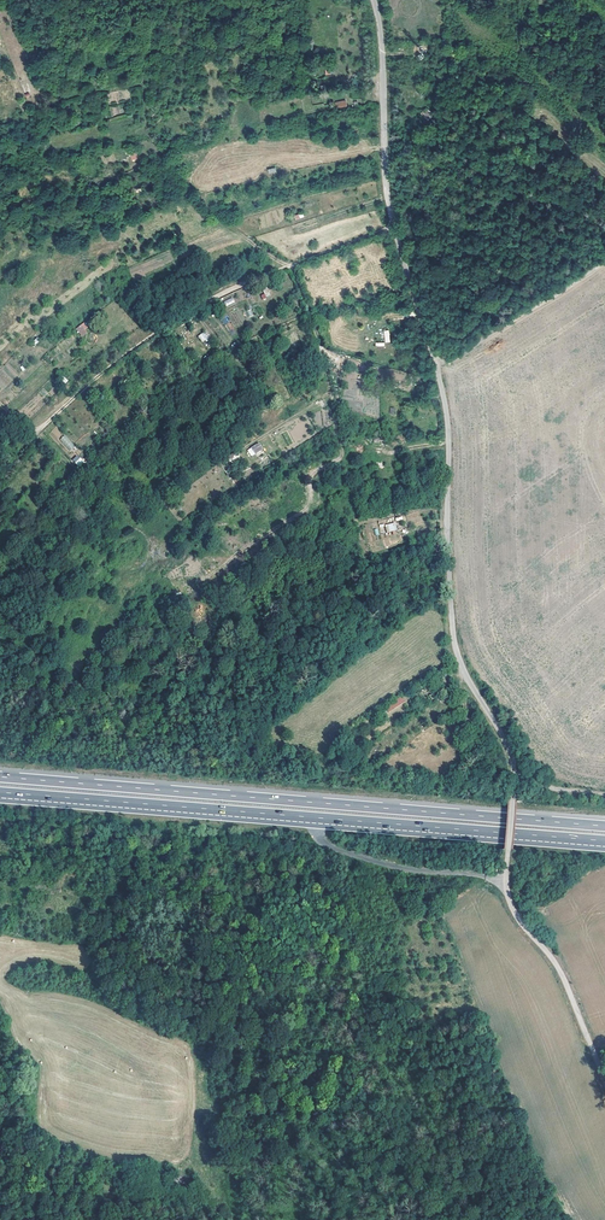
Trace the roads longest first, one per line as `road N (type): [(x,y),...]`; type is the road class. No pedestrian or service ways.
road 1 (unclassified): [(374,0),(385,182),(449,441),(460,660),(513,770),(506,883),(516,918),(560,969),(604,1079)]
road 2 (motorway): [(604,827),(0,778)]
road 3 (motorway): [(0,796),(604,844)]
road 4 (track): [(395,226),(252,282),(175,322),(36,436),(134,527)]
road 5 (track): [(203,1219),(158,1109),(110,1034),(79,1013),(14,996),(0,982)]
road 6 (track): [(438,375),(604,262)]

